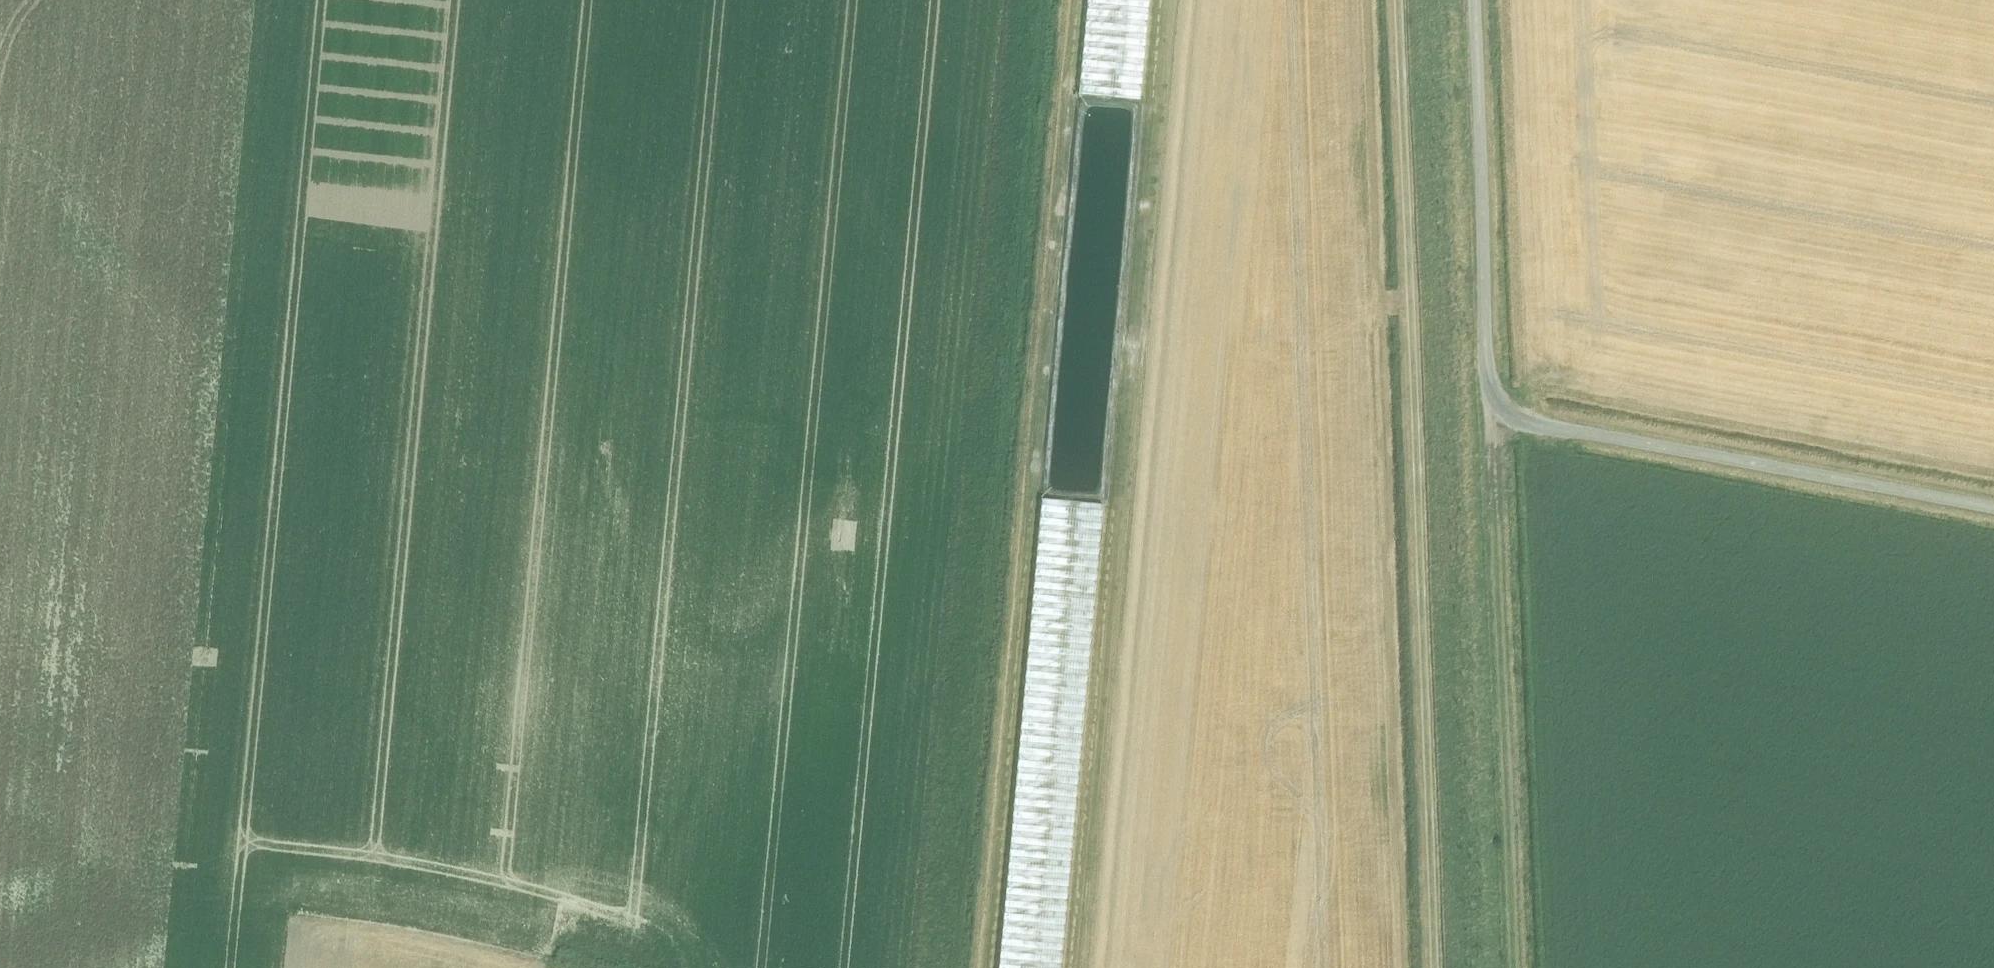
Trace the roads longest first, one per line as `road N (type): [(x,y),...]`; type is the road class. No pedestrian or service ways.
road 1 (track): [(984,967),(1075,0)]
road 2 (track): [(1392,0),(1428,967)]
road 3 (unclassified): [(1993,522),(1497,417),(1489,395),(1473,0)]
road 4 (track): [(1516,967),(1497,417)]

